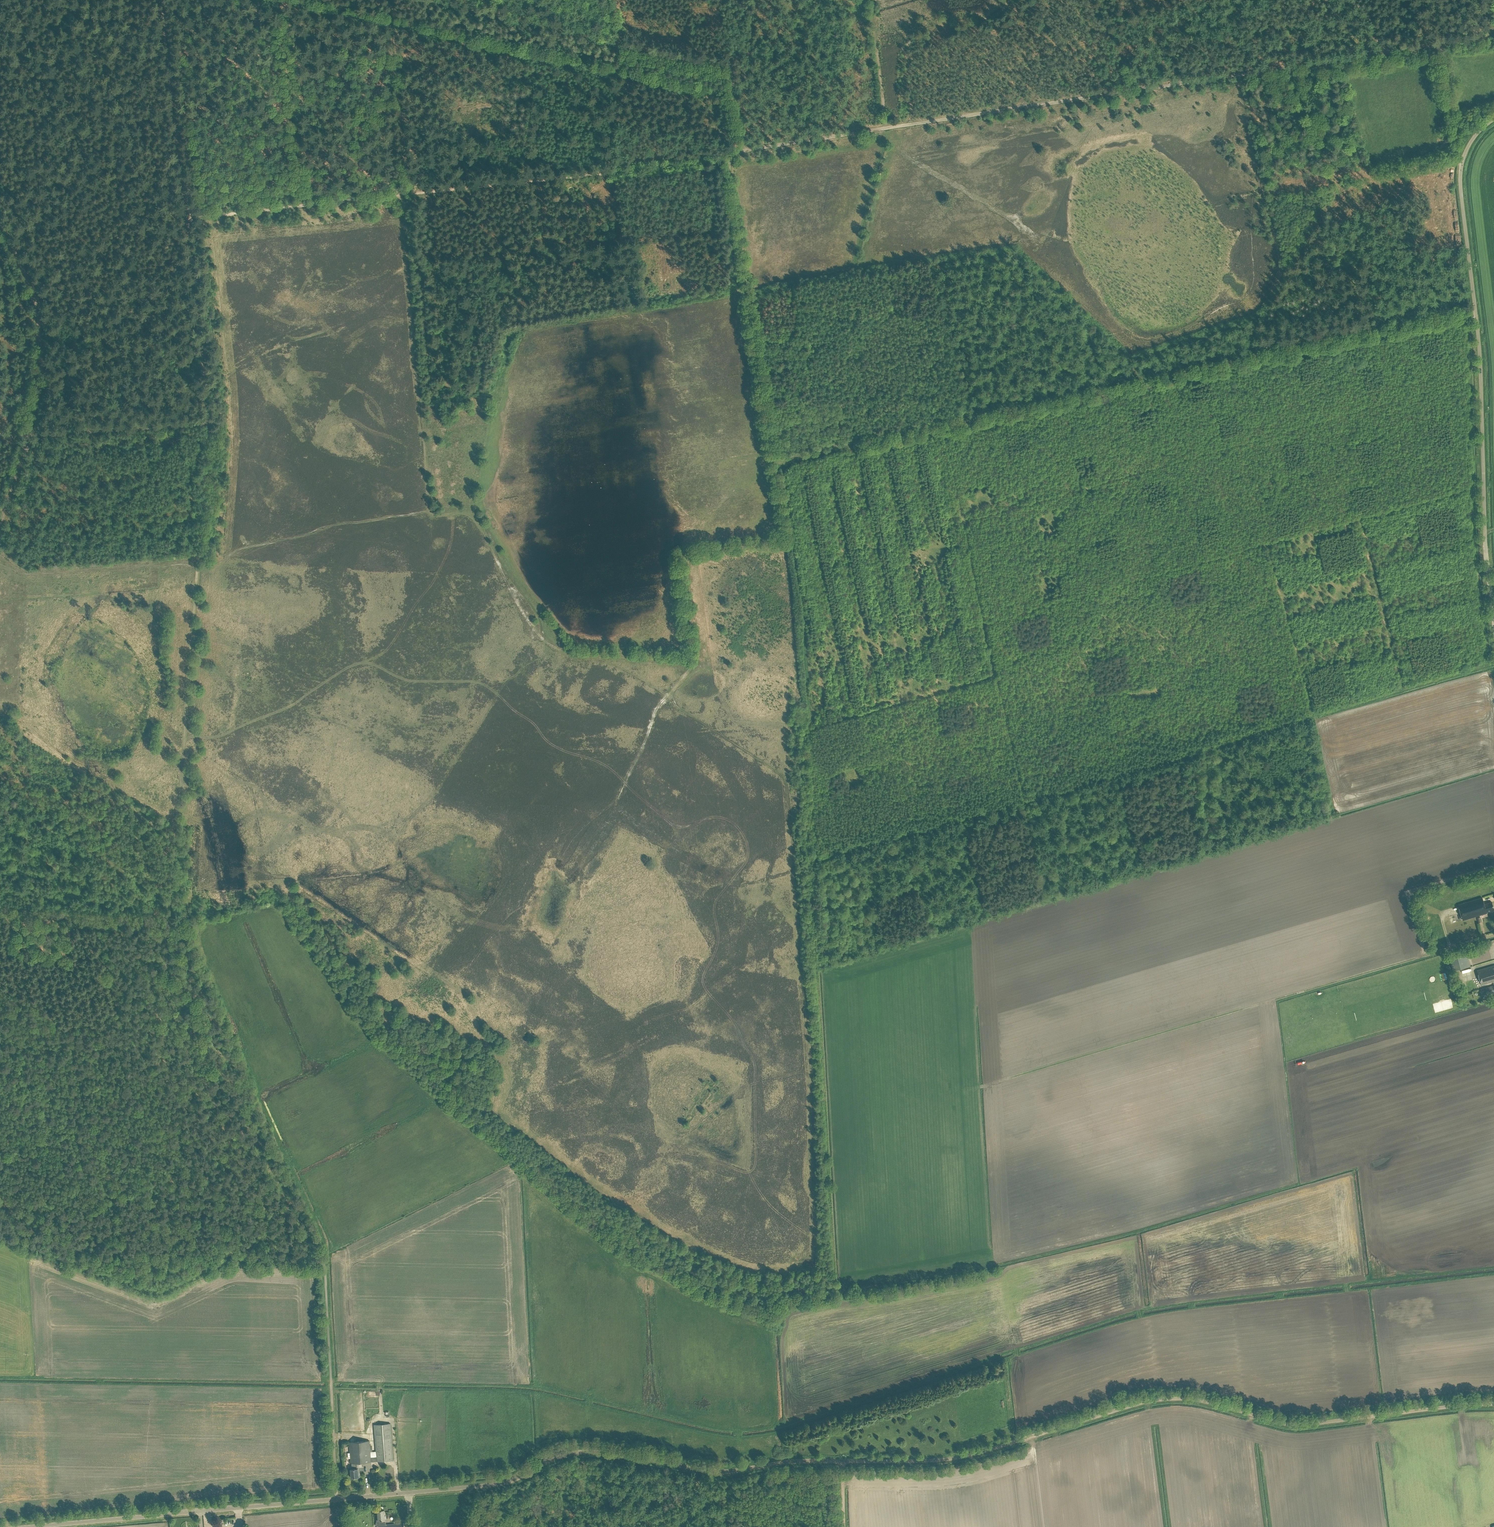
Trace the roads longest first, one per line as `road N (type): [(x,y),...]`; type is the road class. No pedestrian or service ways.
road 1 (unclassified): [(21,1526),(493,1484),(577,1452),(718,1471),(944,1458),(1157,1398),(1302,1423),(1493,1403)]
road 2 (track): [(875,0),(887,128),(685,163),(199,216)]
road 3 (track): [(1476,313),(774,464)]
road 4 (track): [(199,216),(208,425),(168,926)]
road 5 (track): [(887,128),(1493,36)]
road 6 (track): [(1493,935),(982,1087)]
road 7 (unclassified): [(1493,622),(1460,179),(1468,146),(1493,118)]
road 8 (track): [(0,225),(30,283),(40,336),(31,436),(0,523)]
road 9 (track): [(1437,45),(1451,156),(1461,165)]

